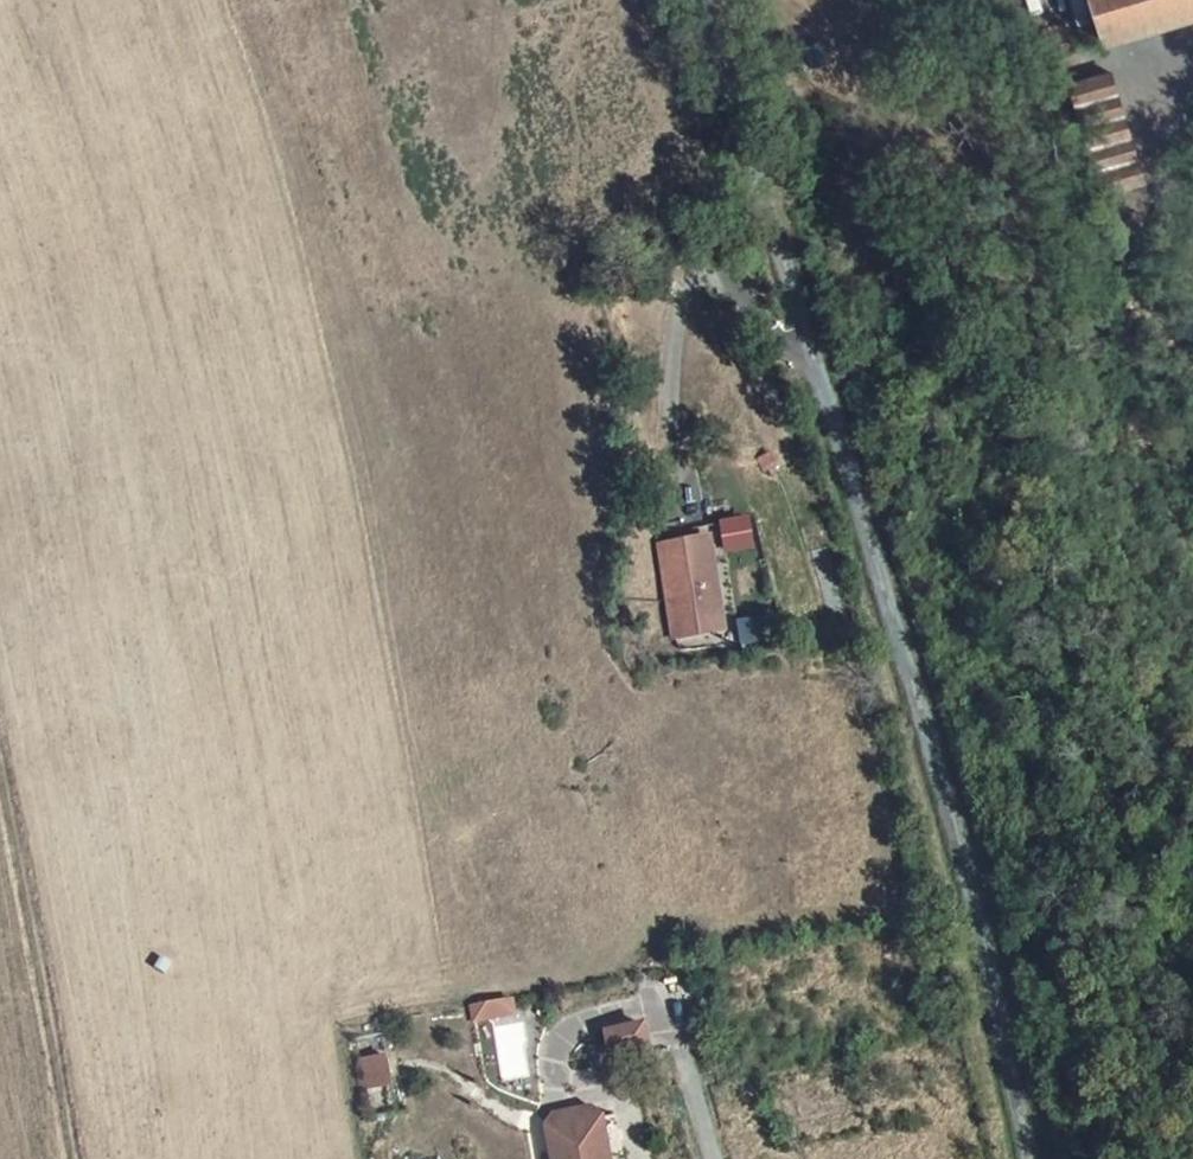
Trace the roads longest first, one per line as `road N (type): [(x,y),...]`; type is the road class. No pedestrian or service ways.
road 1 (unclassified): [(711,0),(856,502),(1029,1158)]

